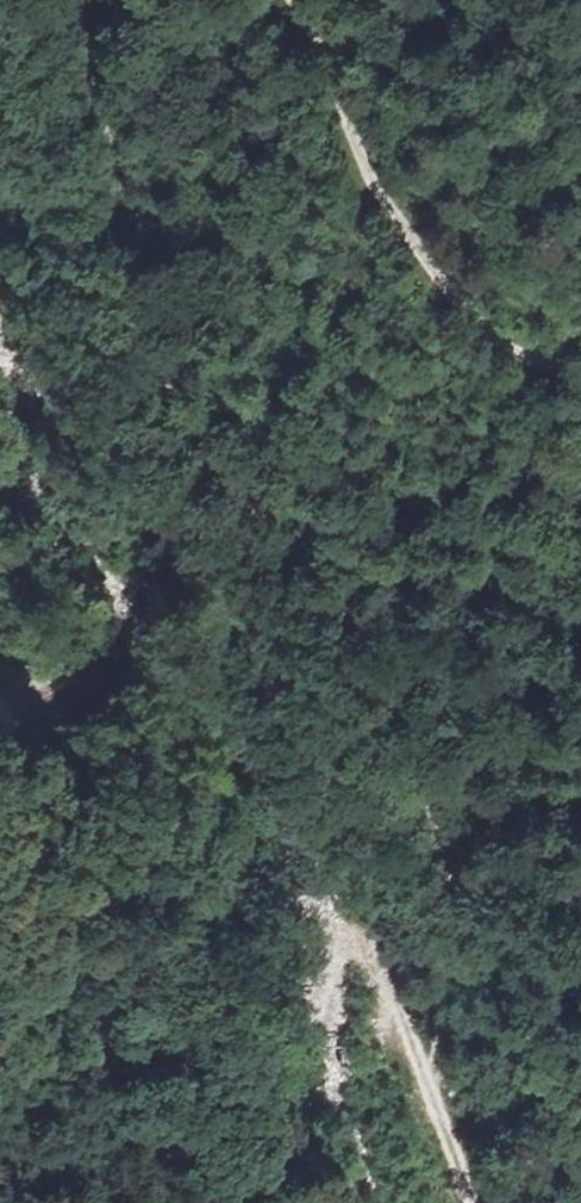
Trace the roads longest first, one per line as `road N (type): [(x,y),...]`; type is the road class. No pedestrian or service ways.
road 1 (track): [(470,1202),(306,753),(181,525),(103,427),(51,334),(0,141)]
road 2 (track): [(76,0),(103,150),(168,389),(199,458),(289,563),(321,618),(414,835),(438,914),(446,977),(420,1075)]
road 3 (track): [(580,366),(511,349),(427,266),(340,118),(287,0)]

